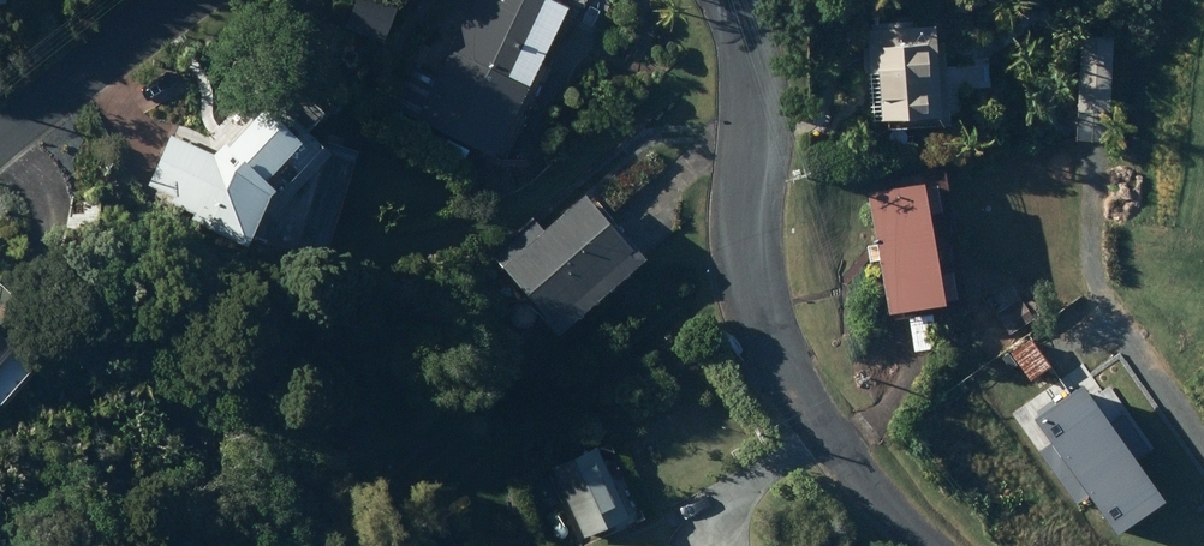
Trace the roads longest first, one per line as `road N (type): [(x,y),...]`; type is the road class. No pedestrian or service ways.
road 1 (residential): [(729,0),(747,65),(748,262),(757,316),(783,376),(827,439),(932,545)]
road 2 (residential): [(0,141),(179,0)]

